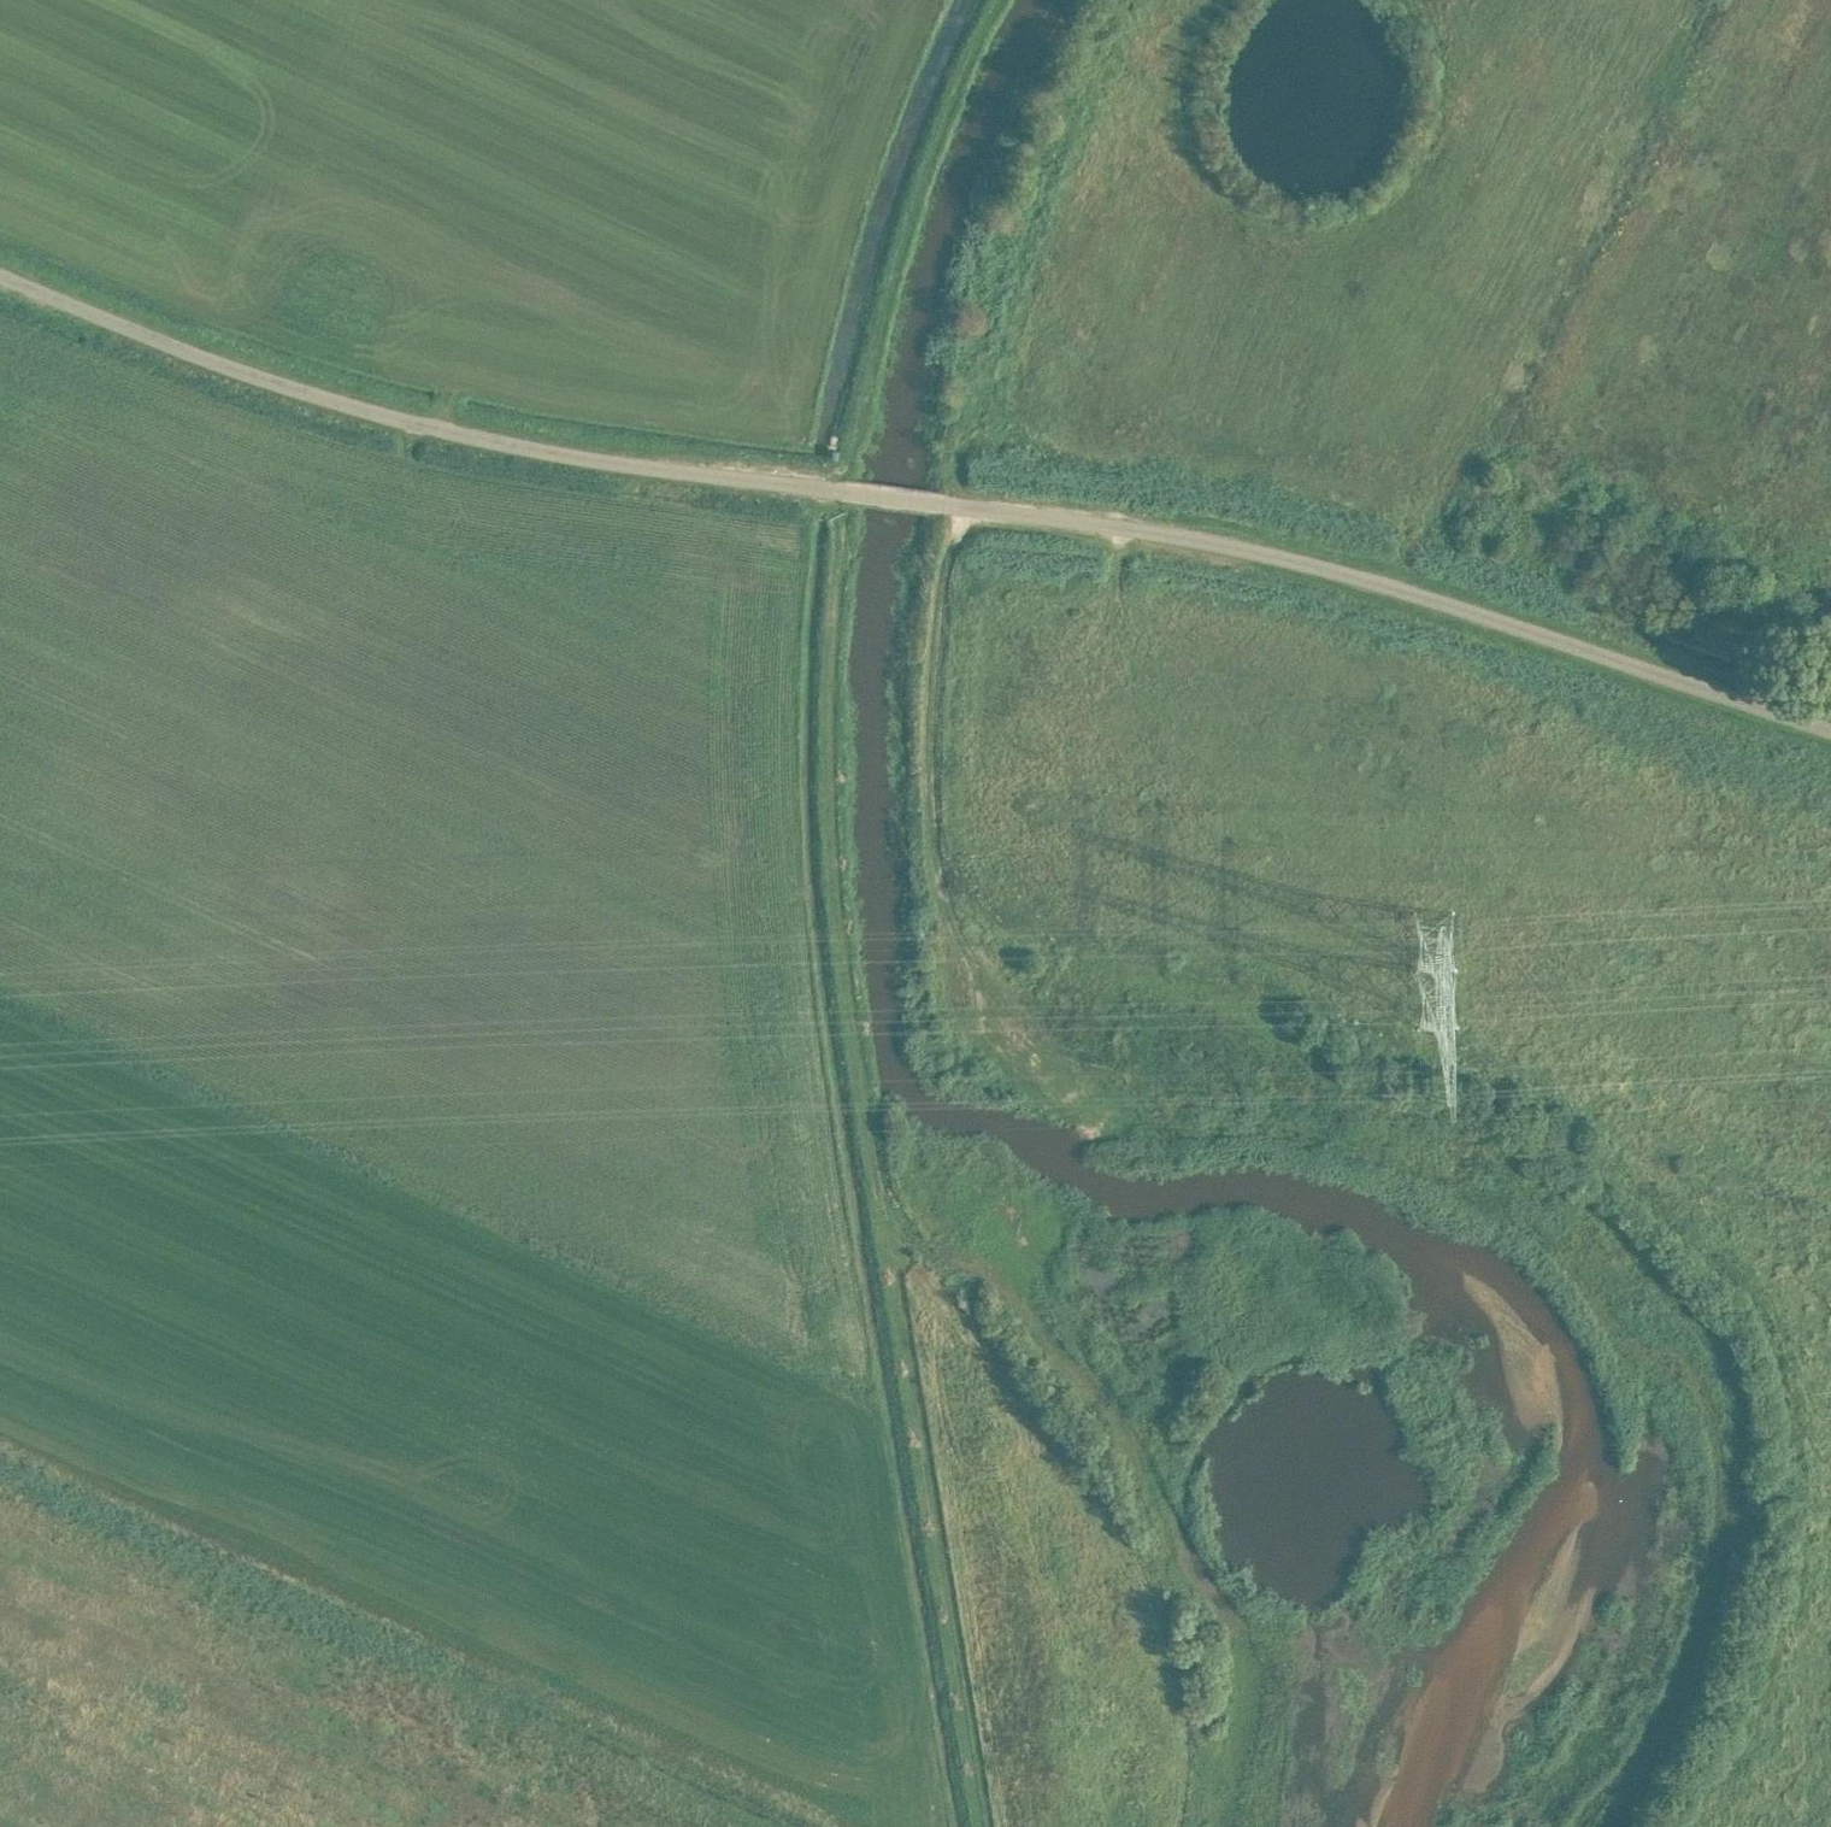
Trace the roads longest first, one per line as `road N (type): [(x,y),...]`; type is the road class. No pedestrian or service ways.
road 1 (unclassified): [(1830,731),(1427,597),(1265,553),(1107,525),(614,463),(353,409),(0,275)]

